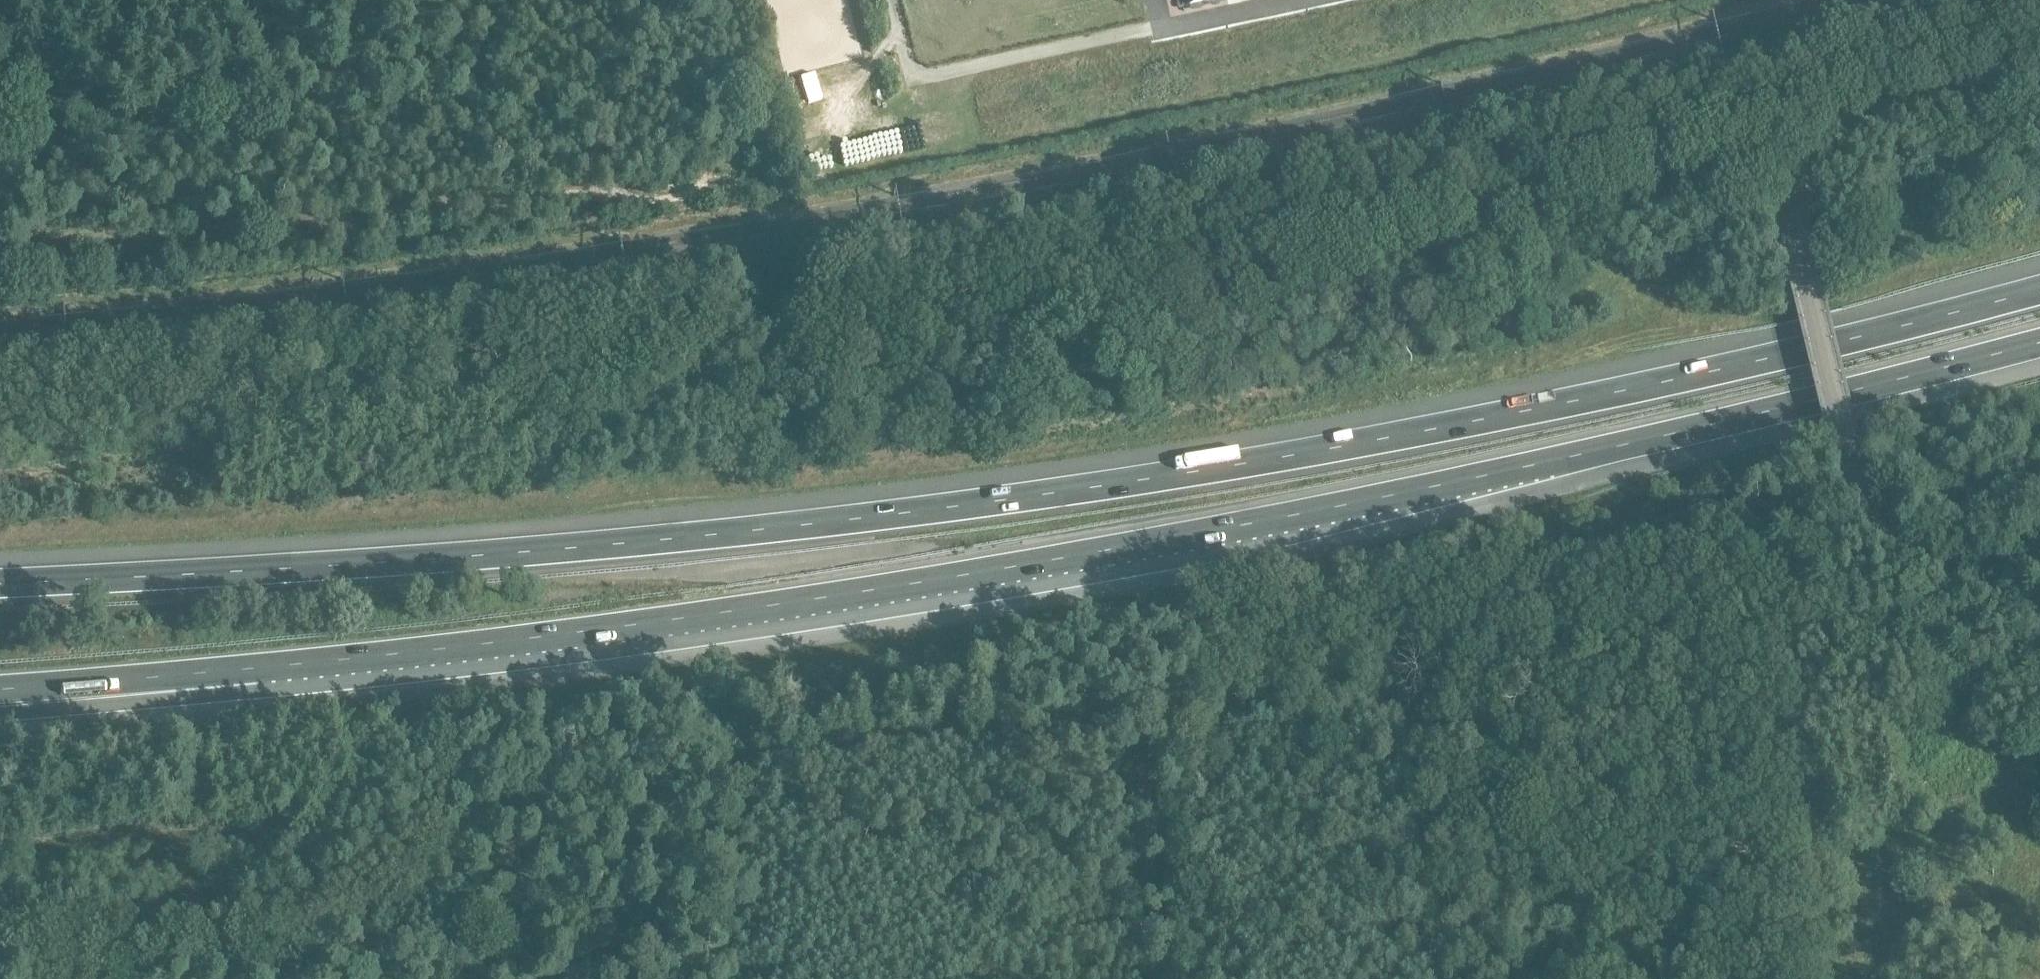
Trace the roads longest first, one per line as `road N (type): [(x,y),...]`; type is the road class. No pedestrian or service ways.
road 1 (motorway): [(2039,287),(1529,411),(1047,493),(708,534),(333,565),(0,580)]
road 2 (motorway): [(255,666),(809,600),(1011,566),(1627,447),(2039,343)]
road 3 (track): [(812,146),(791,208),(890,179),(1281,106),(1718,0)]
road 4 (unclassified): [(2039,558),(1994,578),(1947,579),(1893,553),(1855,485),(1798,226),(1813,166),(1861,119),(1947,97),(2039,94)]
road 5 (track): [(0,179),(429,41),(459,10),(455,0)]
road 6 (motorway): [(0,706),(255,666)]
road 7 (motorway): [(0,687),(255,666)]
road 8 (track): [(890,0),(897,30),(812,146)]

